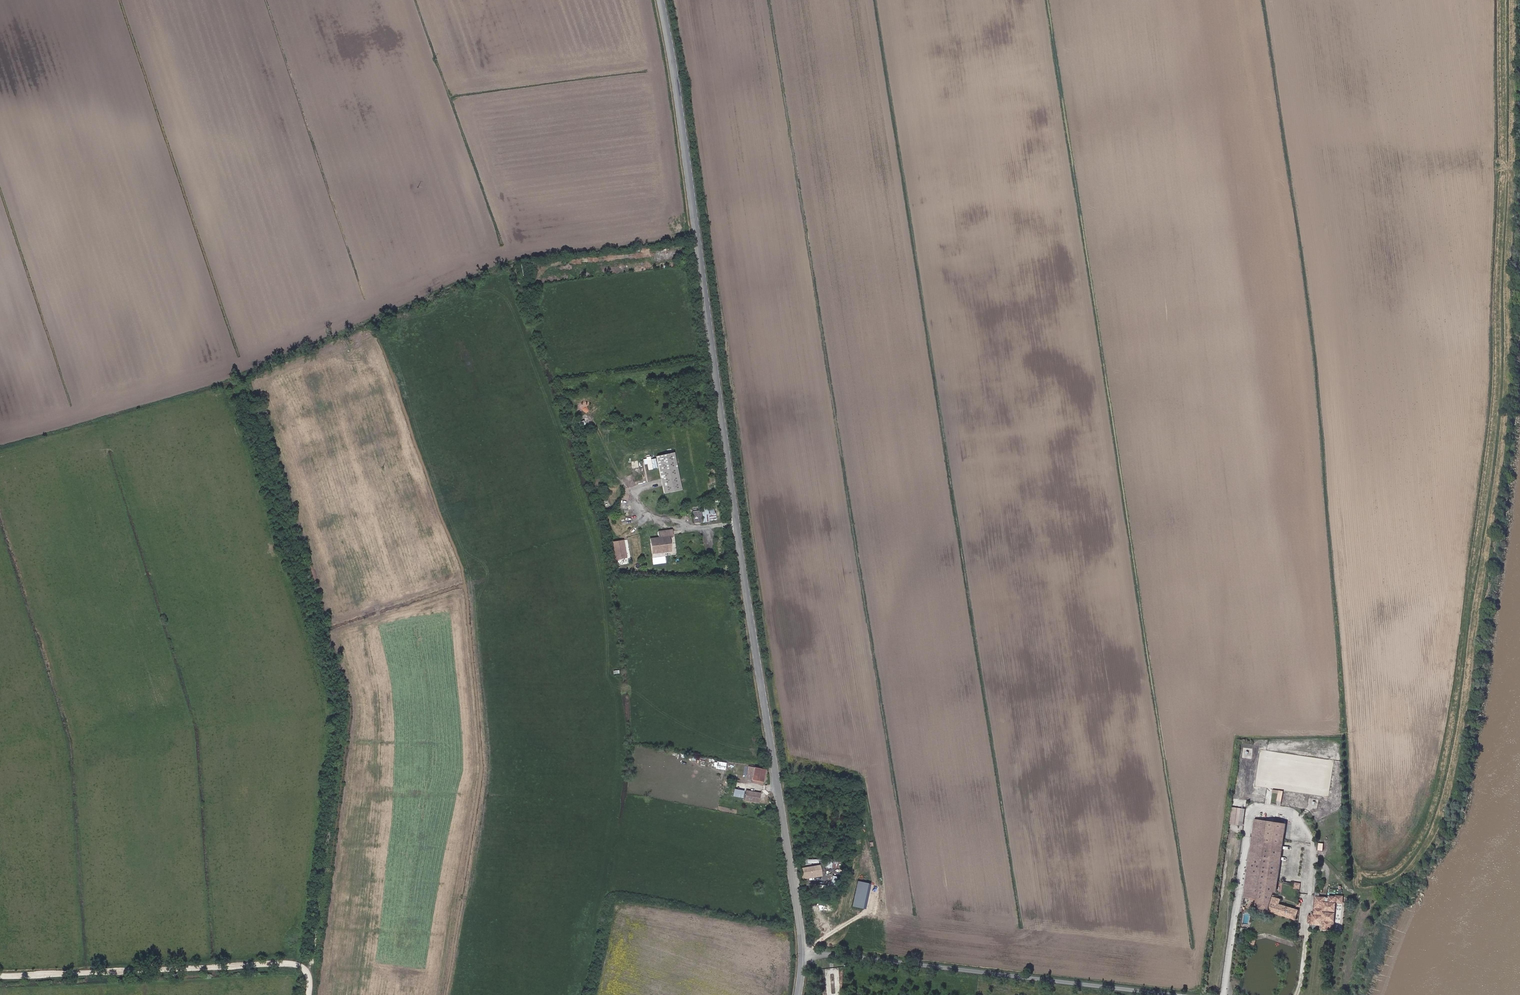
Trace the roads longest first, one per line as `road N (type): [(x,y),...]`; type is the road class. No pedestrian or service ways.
road 1 (tertiary): [(774,772),(662,0)]
road 2 (track): [(310,994),(308,974),(285,963),(0,977)]
road 3 (tertiary): [(774,772),(800,921),(797,994)]

